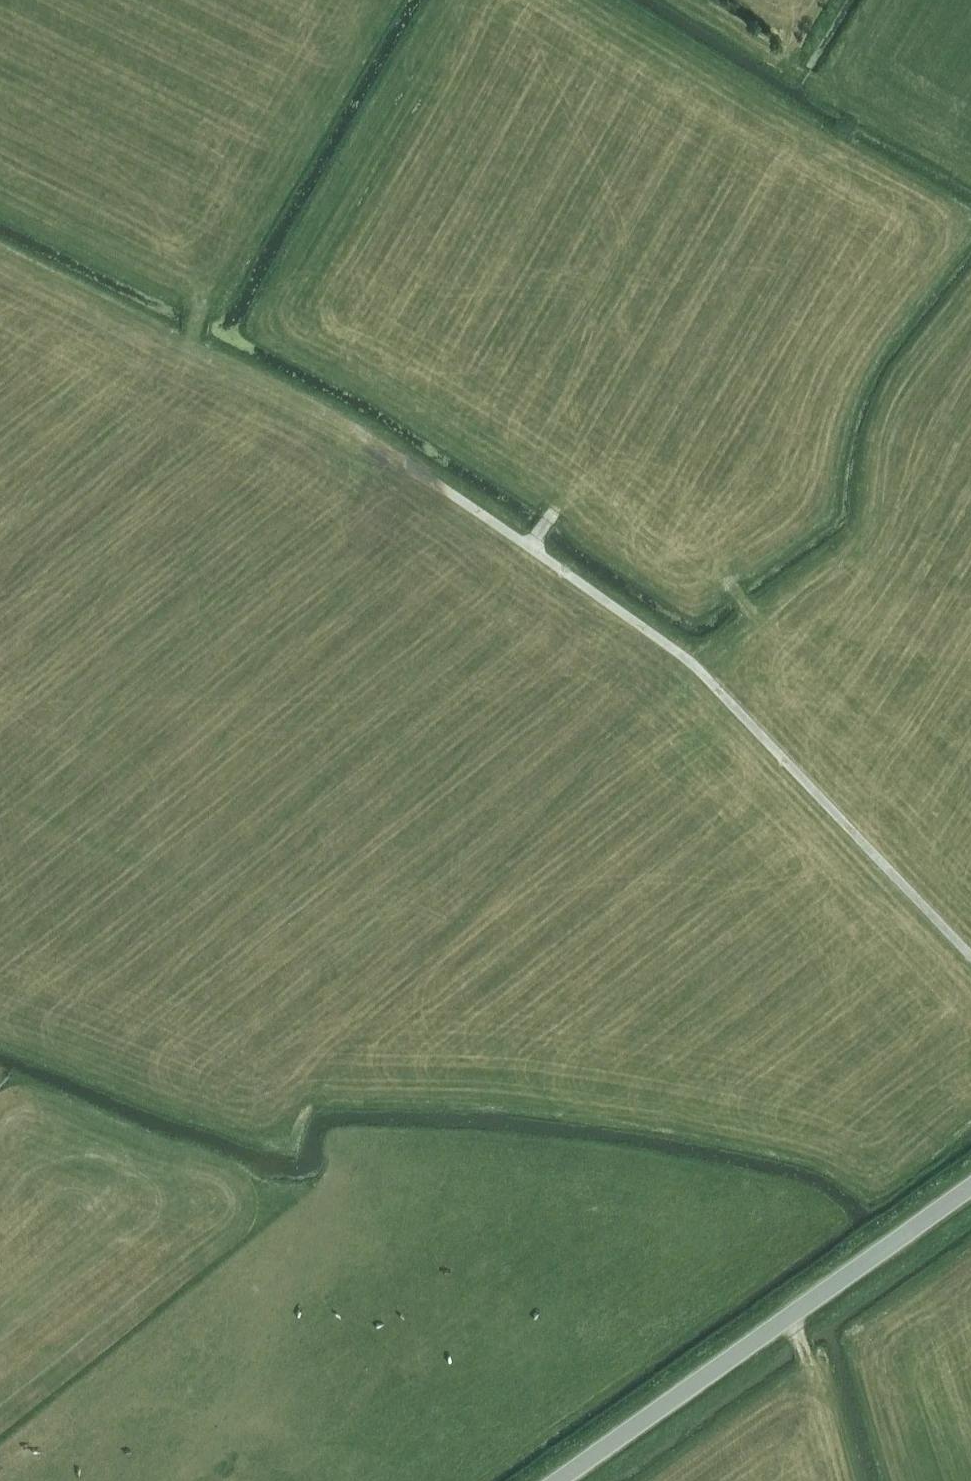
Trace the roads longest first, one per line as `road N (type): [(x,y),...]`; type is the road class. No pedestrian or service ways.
road 1 (track): [(970,956),(684,655),(411,466)]
road 2 (tertiary): [(555,1480),(970,1185)]

